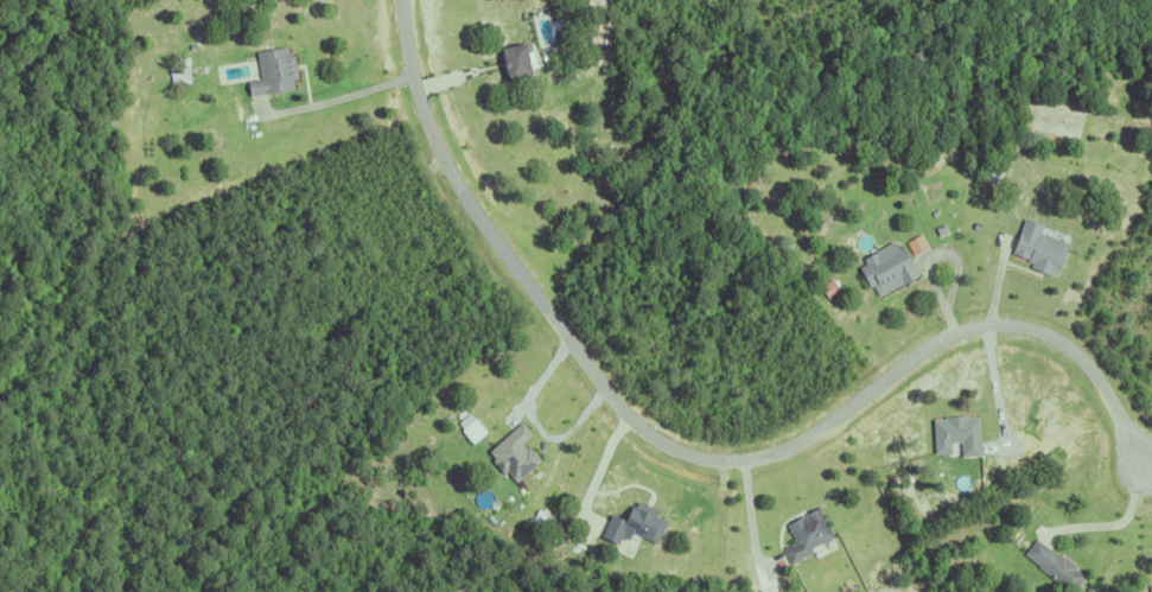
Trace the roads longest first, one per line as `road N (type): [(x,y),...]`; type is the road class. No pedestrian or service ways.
road 1 (residential): [(403,0),(414,83),(448,171),(604,392),(657,445),(718,465),(779,456),(951,337),(1001,327),(1065,348),(1101,387),(1145,470)]

